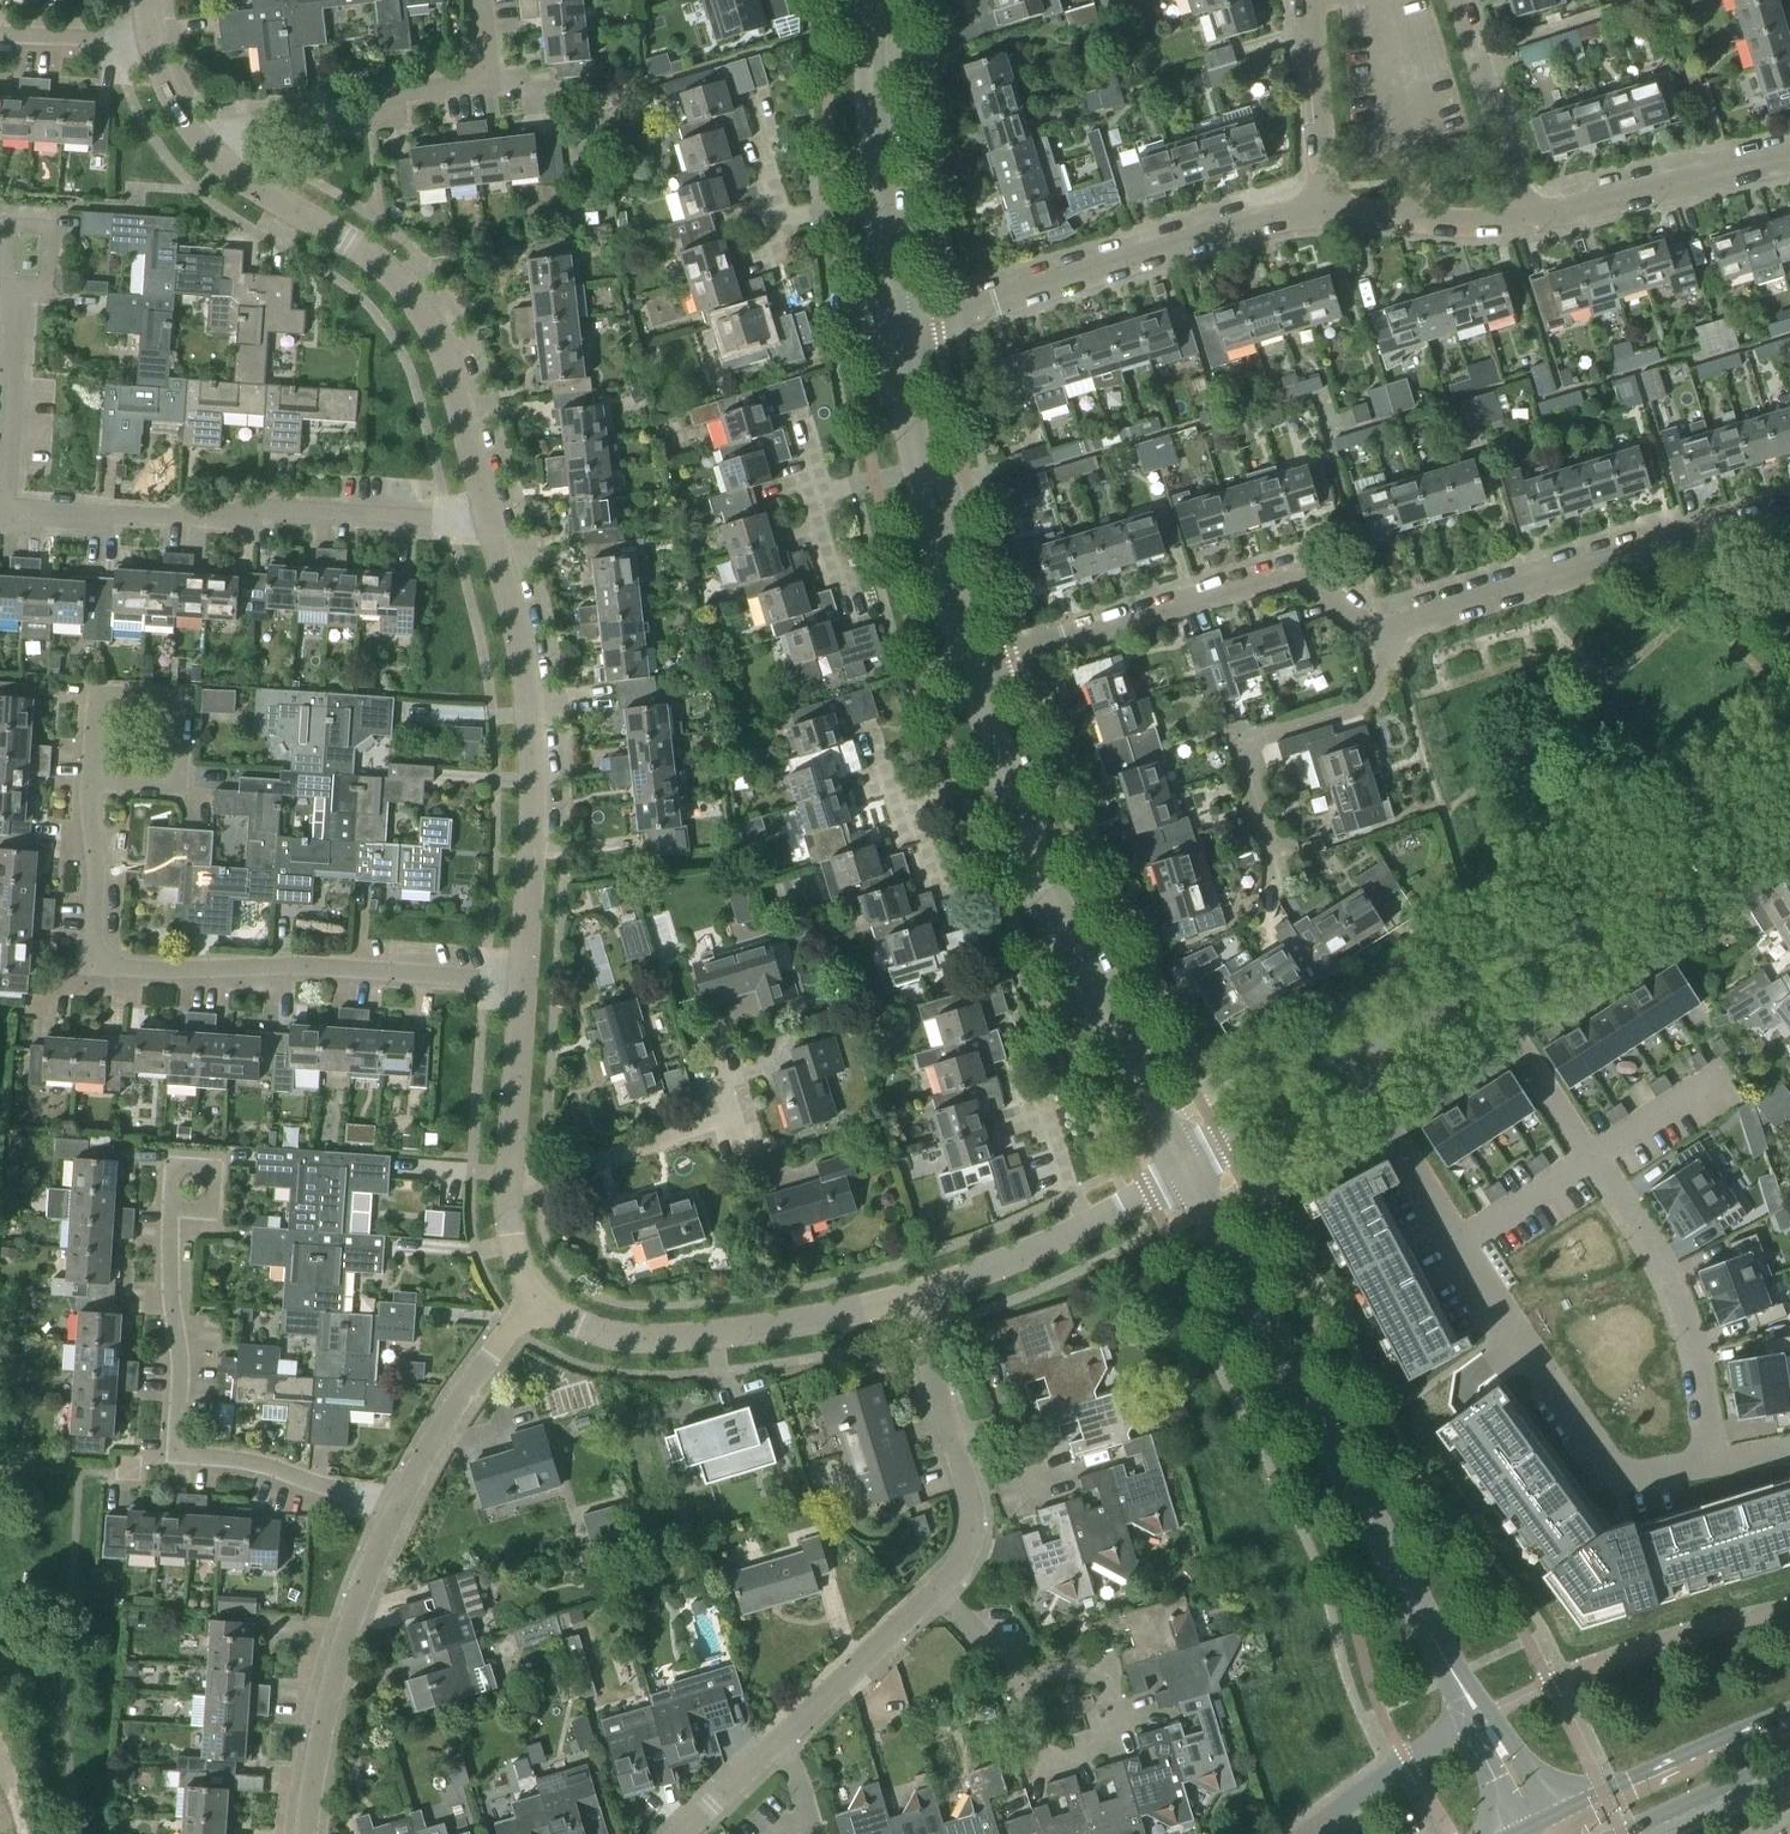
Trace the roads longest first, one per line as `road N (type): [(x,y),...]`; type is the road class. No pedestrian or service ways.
road 1 (residential): [(966,660),(1030,651),(1290,574),(1321,581),(1369,630),(1398,632),(1789,510)]
road 2 (residential): [(490,525),(9,511),(17,396),(9,287)]
road 3 (residential): [(691,1833),(970,1550),(977,1512),(908,1295)]
road 4 (residential): [(1480,1718),(1184,1170)]
road 5 (residential): [(522,981),(297,970),(105,972),(97,967),(100,874),(90,778)]
road 6 (residential): [(1184,1170),(1097,1005),(966,660)]
road 7 (residential): [(208,150),(408,290),(451,379),(490,525)]
road 8 (residential): [(399,1507),(240,1459),(176,1456),(180,1359),(170,1211)]
road 9 (residential): [(490,525),(529,711),(535,796),(522,981)]
road 10 (residential): [(897,333),(1281,216),(1325,212)]
road 11 (residential): [(535,1296),(580,1331),(694,1339),(908,1295)]
road 12 (residential): [(208,150),(372,115),(406,94),(493,84),(484,0)]
road 13 (residential): [(1716,1464),(1640,1475),(1614,1469),(1457,1246)]
road 14 (residential): [(1476,984),(1789,784)]
road 15 (residential): [(399,1507),(365,1581),(325,1709),(305,1833)]
road 16 (residential): [(966,660),(917,475),(897,333)]
road 17 (residential): [(897,333),(869,0)]
road 18 (residential): [(1592,1160),(1659,1259),(1695,1351),(1716,1464)]
road 19 (residential): [(522,981),(507,1178),(515,1258),(535,1296)]
road 20 (residential): [(908,1295),(1016,1259),(1184,1170)]
road 21 (tertiary): [(1789,1712),(1535,1824)]
road 22 (residential): [(1525,220),(1789,160)]
road 23 (residential): [(535,1296),(470,1384),(399,1507)]
road 24 (residential): [(179,780),(180,702),(91,701),(90,778)]
road 25 (residential): [(1525,220),(1460,0)]
road 26 (residential): [(1325,212),(1308,0)]
road 27 (residential): [(1184,1170),(1354,1063)]
road 28 (residential): [(1325,212),(1525,220)]
road 29 (tertiary): [(1621,1833),(1789,1758)]
road 30 (residential): [(9,287),(10,222),(53,223),(52,287)]
road 31 (residential): [(1592,1160),(1457,1246)]
road 32 (residential): [(1726,1074),(1592,1160)]
road 33 (residential): [(151,44),(0,44)]
road 34 (residential): [(1510,1035),(1592,1160)]
road 35 (residential): [(1457,1246),(1383,1117)]
road 36 (residential): [(1354,1063),(1476,984)]
road 37 (residential): [(170,1211),(172,1165),(212,1166),(210,1213)]
road 38 (residential): [(151,44),(164,87),(208,150)]
road 39 (unclassified): [(1309,1833),(1405,1763)]

